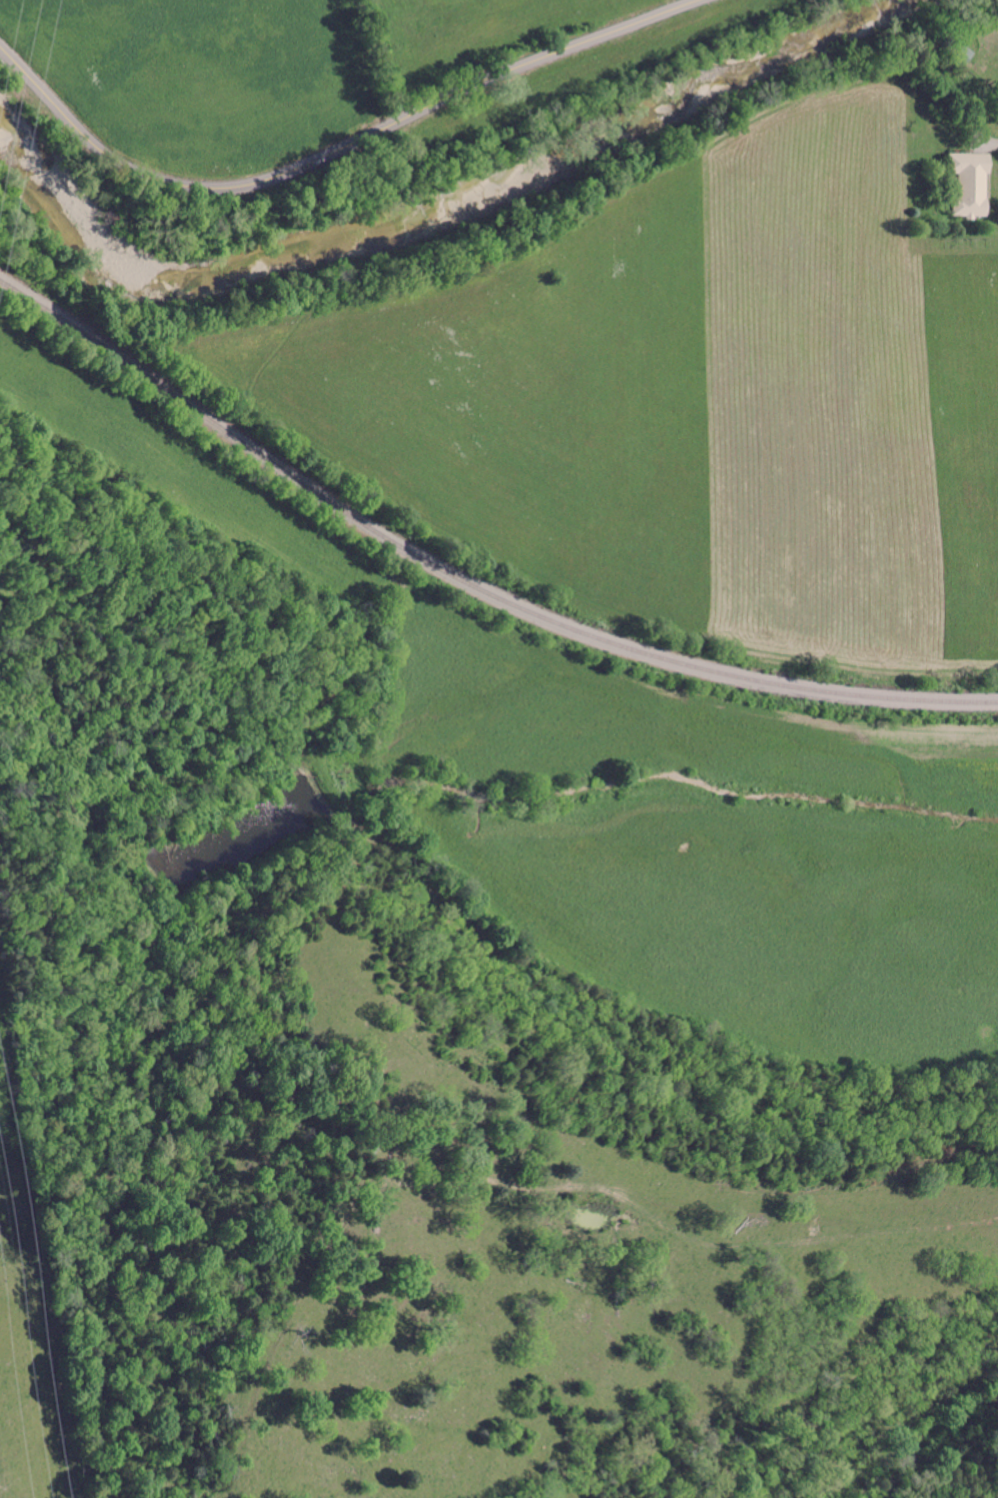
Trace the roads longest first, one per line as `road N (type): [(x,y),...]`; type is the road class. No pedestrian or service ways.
road 1 (secondary): [(0,48),(109,162),(188,190),(285,171),(470,84),(705,0)]

